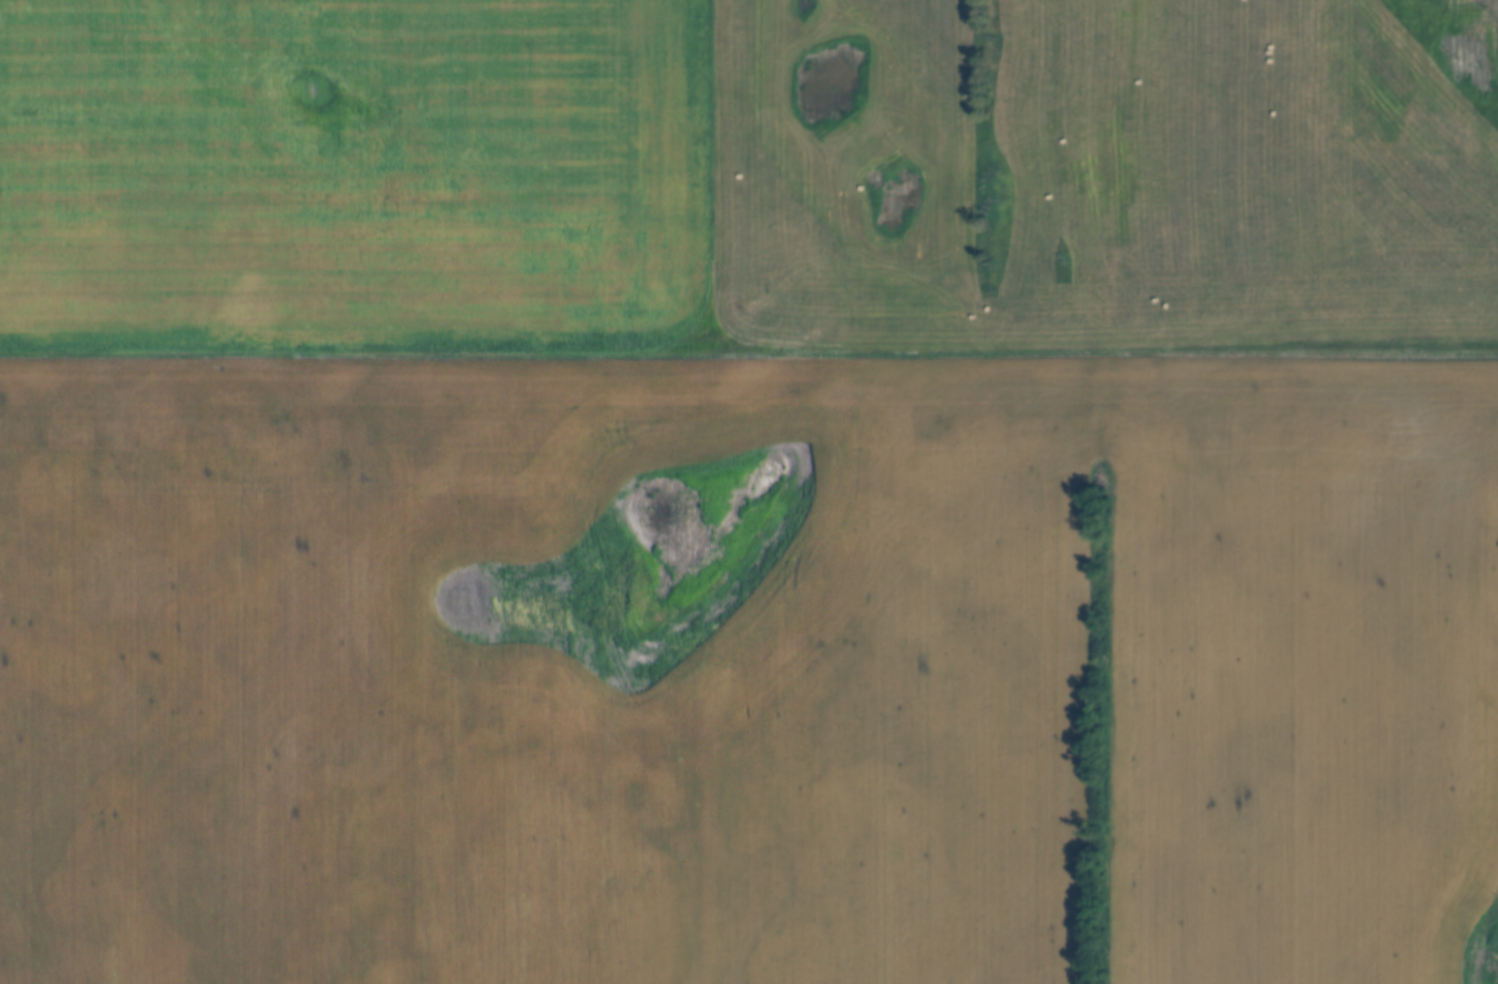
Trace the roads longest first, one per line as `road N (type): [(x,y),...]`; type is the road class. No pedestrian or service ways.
road 1 (track): [(0,353),(740,354),(1497,339)]

